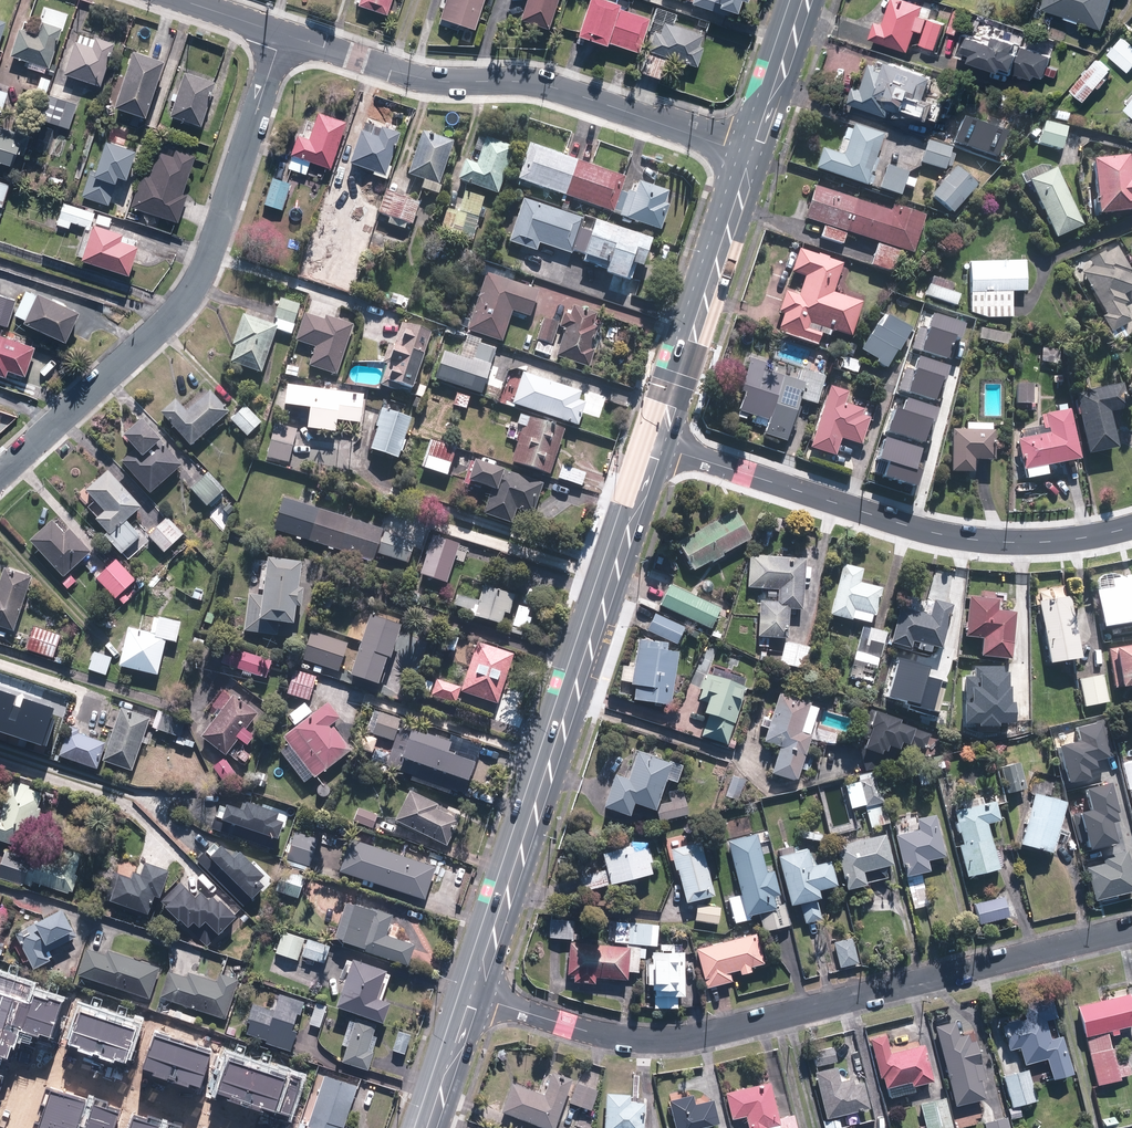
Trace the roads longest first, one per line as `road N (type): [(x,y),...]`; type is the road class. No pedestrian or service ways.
road 1 (residential): [(1131,929),(675,1040),(592,1032),(470,994)]
road 2 (secondary): [(653,445),(470,994)]
road 3 (residential): [(0,473),(189,293),(211,253),(282,34)]
road 4 (residential): [(1131,527),(1028,543),(949,535),(653,445)]
road 5 (tertiary): [(745,152),(539,84),(425,79),(282,34)]
road 6 (secondary): [(745,152),(653,445)]
road 7 (secondary): [(801,0),(745,152)]
road 8 (secondary): [(470,994),(426,1127)]

